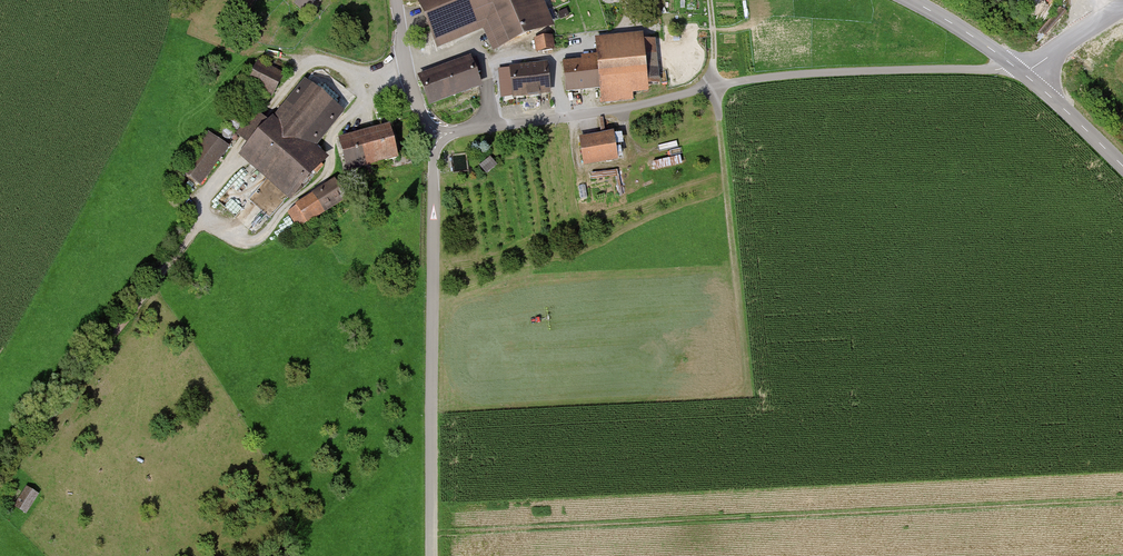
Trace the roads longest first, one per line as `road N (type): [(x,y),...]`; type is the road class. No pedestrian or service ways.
road 1 (unclassified): [(433,555),(439,135),(414,95),(397,0)]
road 2 (track): [(748,397),(709,0)]
road 3 (track): [(0,476),(201,228)]
road 4 (tertiary): [(909,0),(969,33),(1122,163)]

